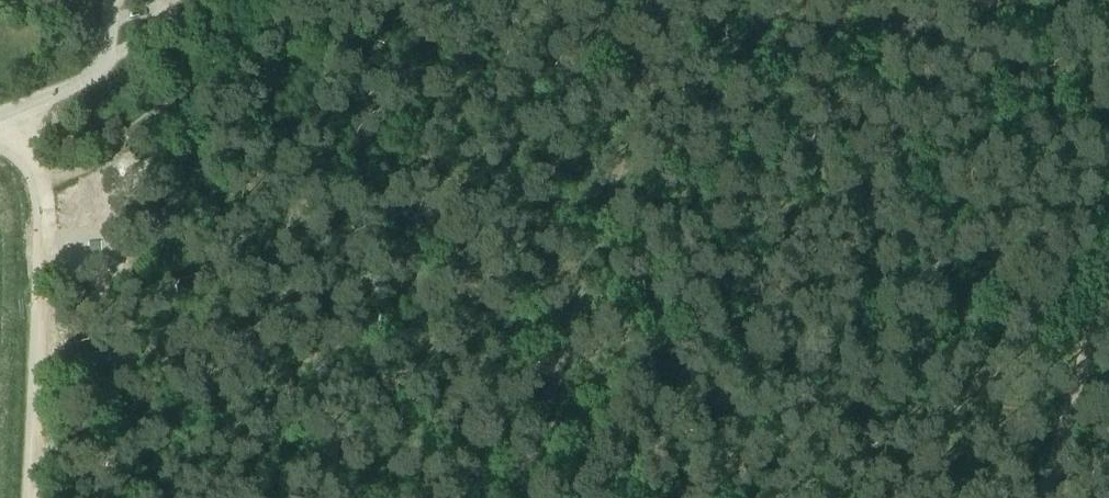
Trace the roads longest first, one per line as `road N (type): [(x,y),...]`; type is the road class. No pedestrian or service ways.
road 1 (track): [(512,497),(650,0)]
road 2 (track): [(241,26),(145,115),(37,175)]
road 3 (track): [(1108,260),(1041,497)]
road 4 (track): [(108,56),(193,43),(241,26)]

